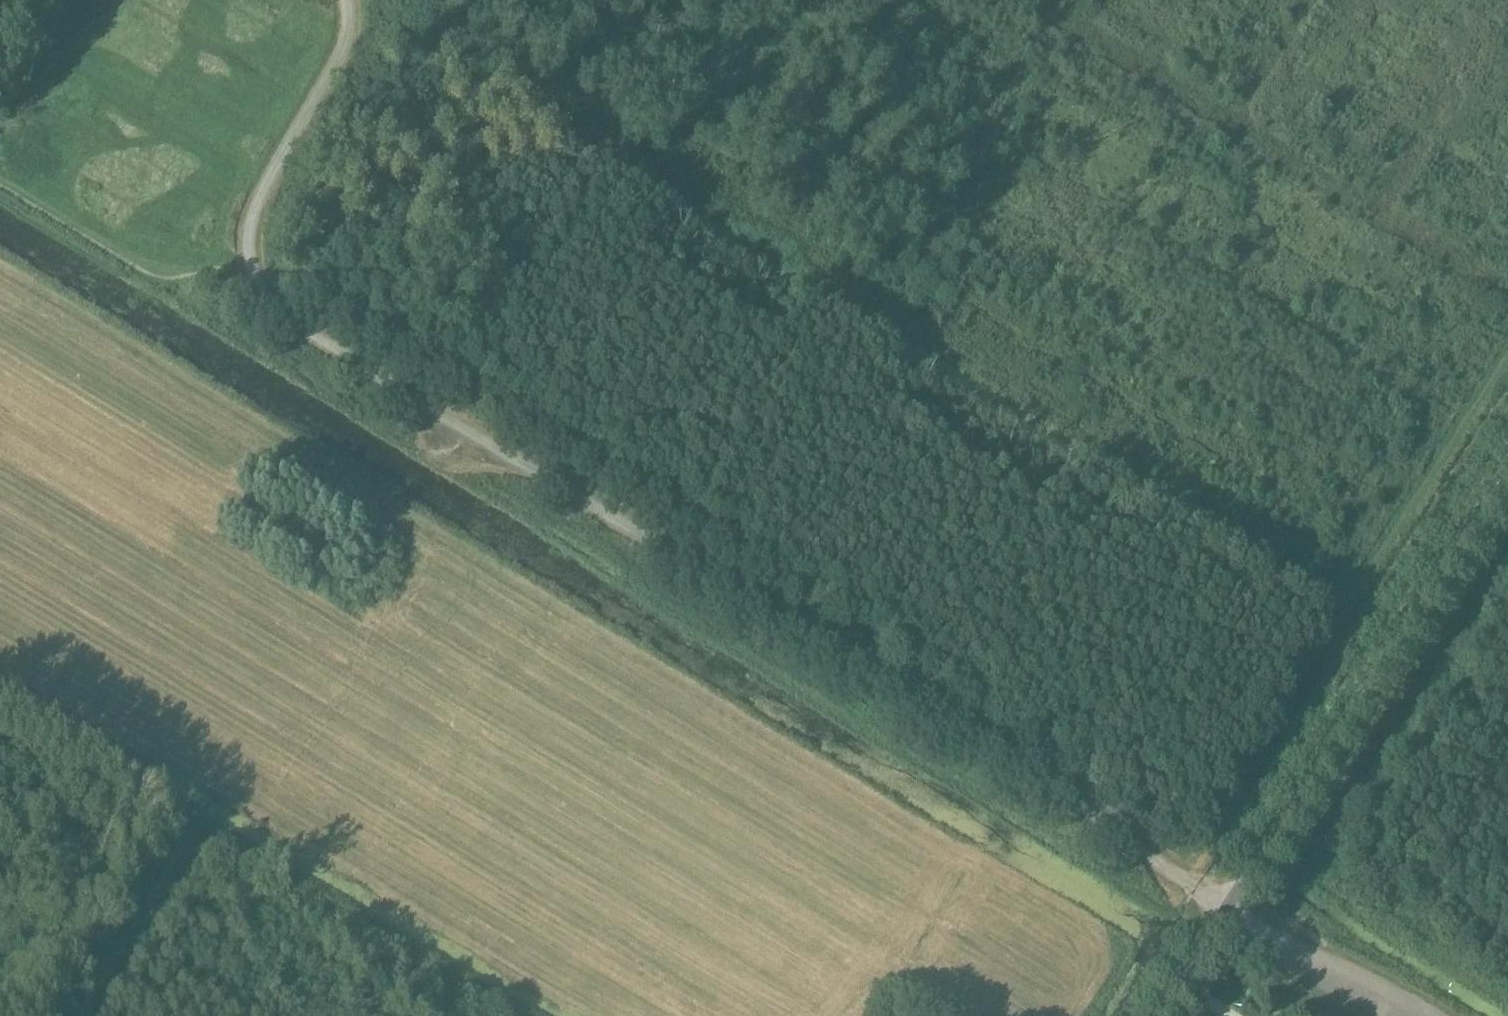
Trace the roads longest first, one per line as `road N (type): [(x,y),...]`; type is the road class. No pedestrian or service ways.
road 1 (unclassified): [(1235,911),(1507,489)]
road 2 (unclassified): [(1235,911),(1434,1015)]
road 3 (unclassified): [(1163,1015),(1235,911)]

